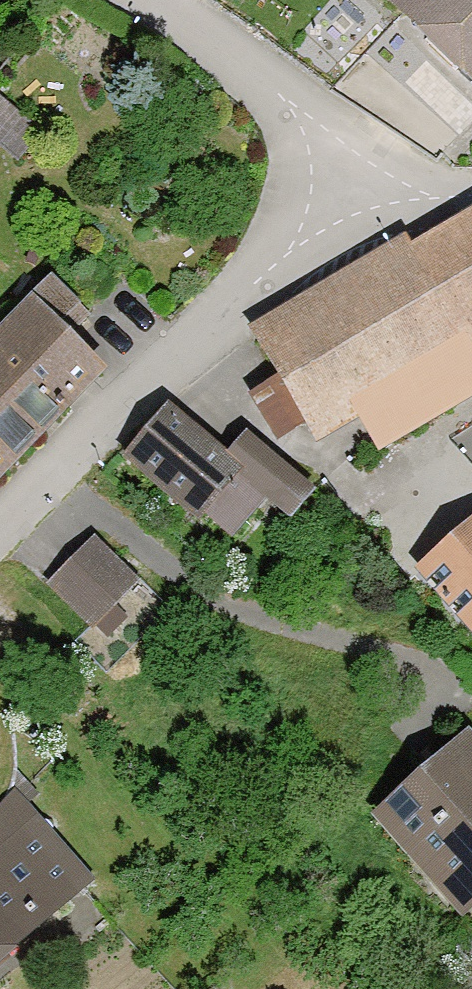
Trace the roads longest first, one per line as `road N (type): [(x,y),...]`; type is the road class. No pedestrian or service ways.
road 1 (residential): [(0,531),(251,290),(336,190)]
road 2 (residential): [(336,190),(321,139),(294,103),(242,54),(150,0)]
road 3 (residential): [(471,190),(336,190)]

